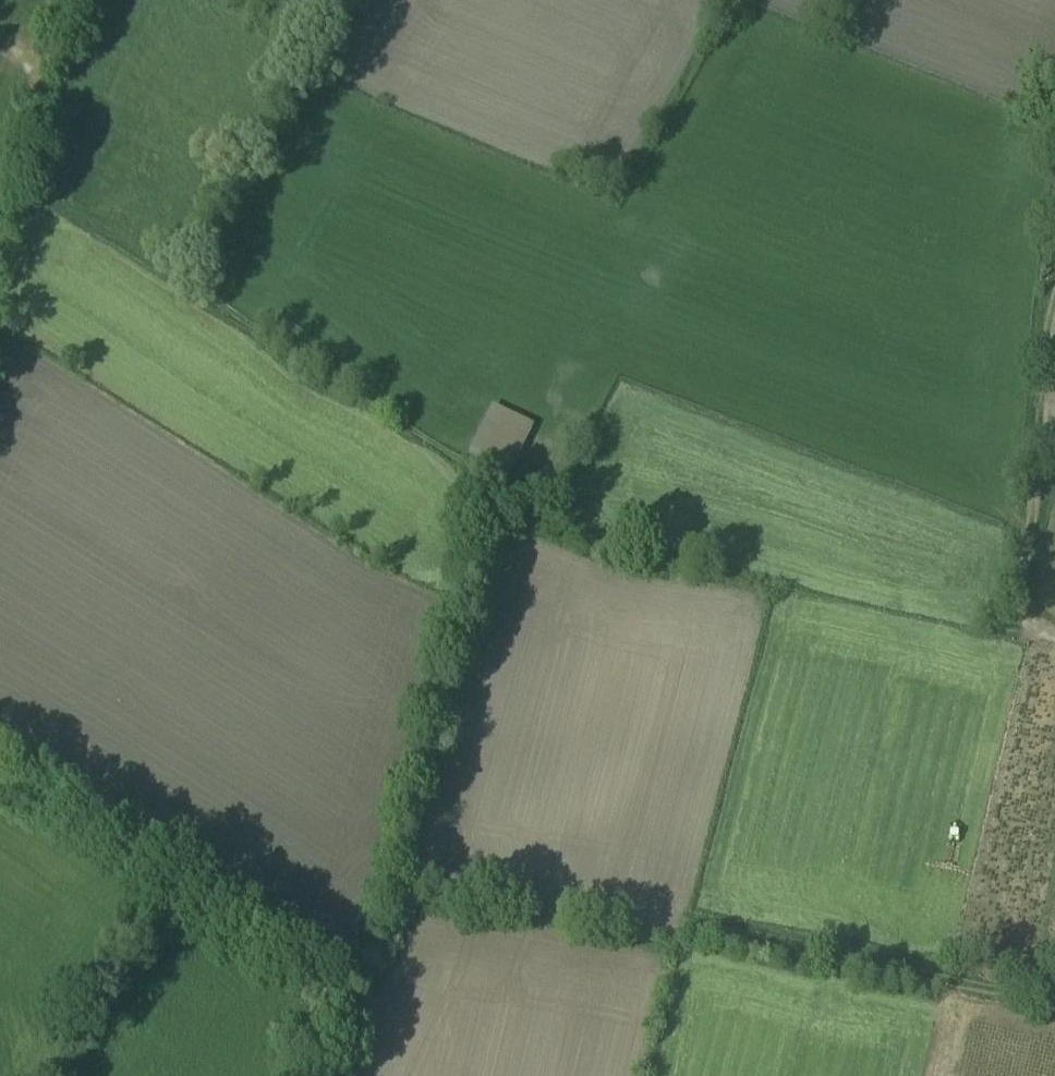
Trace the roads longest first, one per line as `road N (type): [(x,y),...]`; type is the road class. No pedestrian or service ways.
road 1 (track): [(0,210),(48,67),(0,51)]

